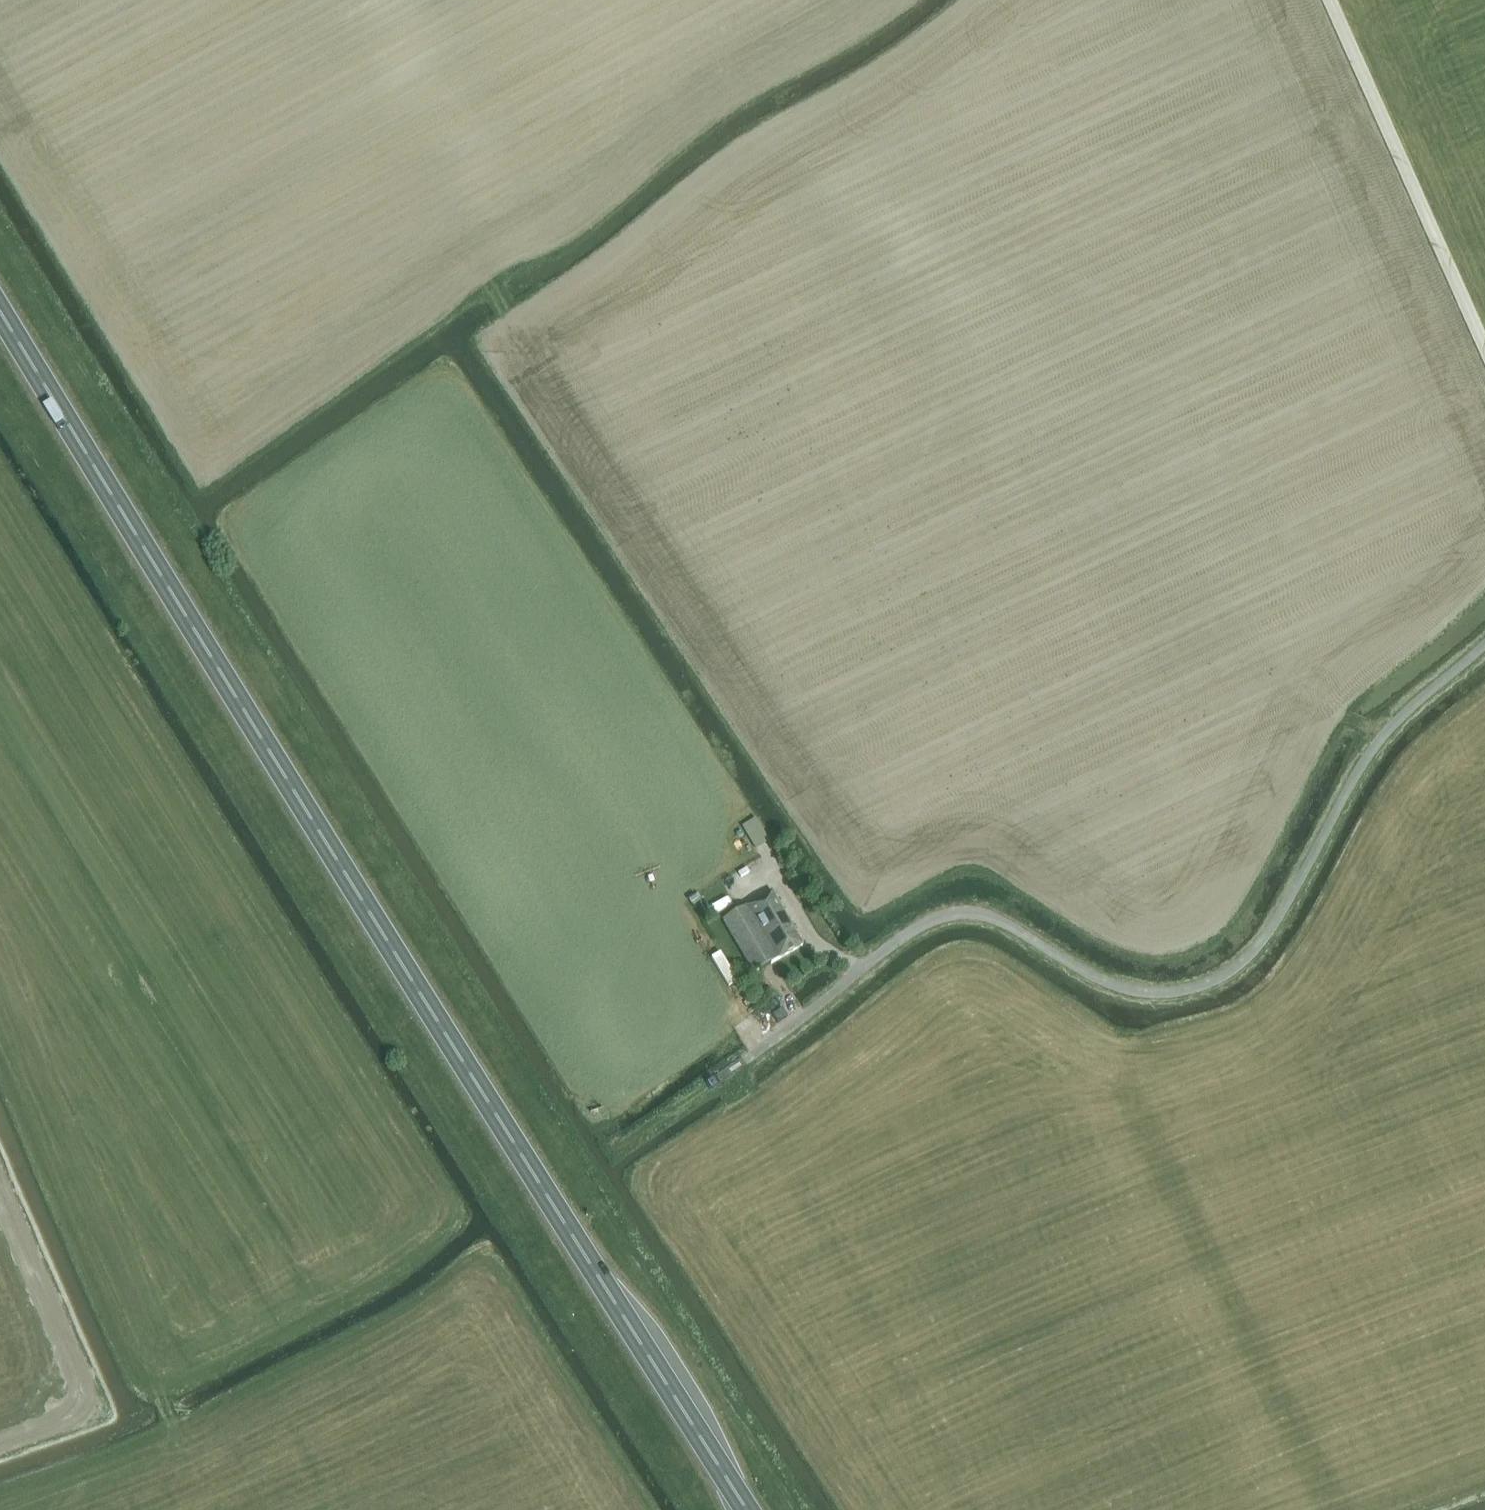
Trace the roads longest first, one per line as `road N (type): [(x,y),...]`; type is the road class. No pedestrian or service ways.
road 1 (trunk): [(747,1509),(0,312)]
road 2 (unclassified): [(862,969),(933,920),(976,914),(1124,987),(1170,992),(1221,977),(1278,916),(1383,737),(1484,643)]
road 3 (track): [(1330,0),(1484,349)]

